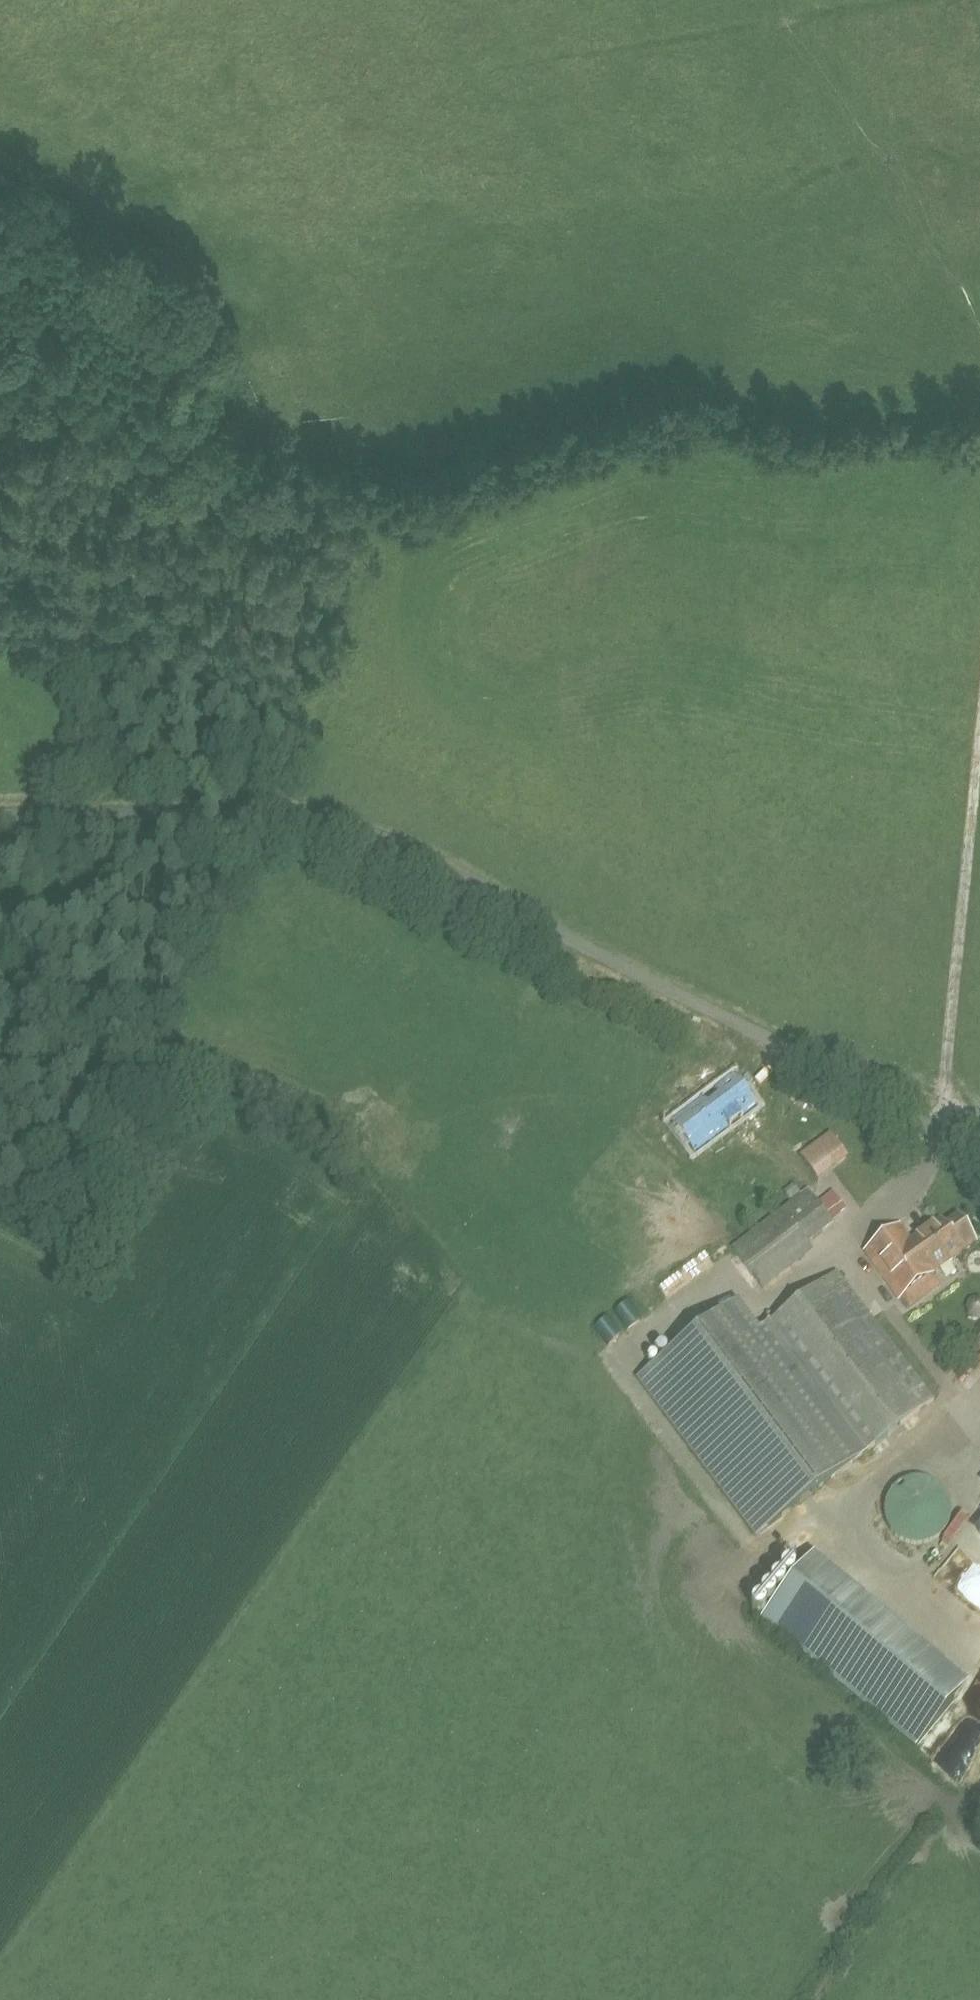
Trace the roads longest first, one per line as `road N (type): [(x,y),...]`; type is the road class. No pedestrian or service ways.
road 1 (unclassified): [(979,1155),(366,830),(279,813),(0,815)]

